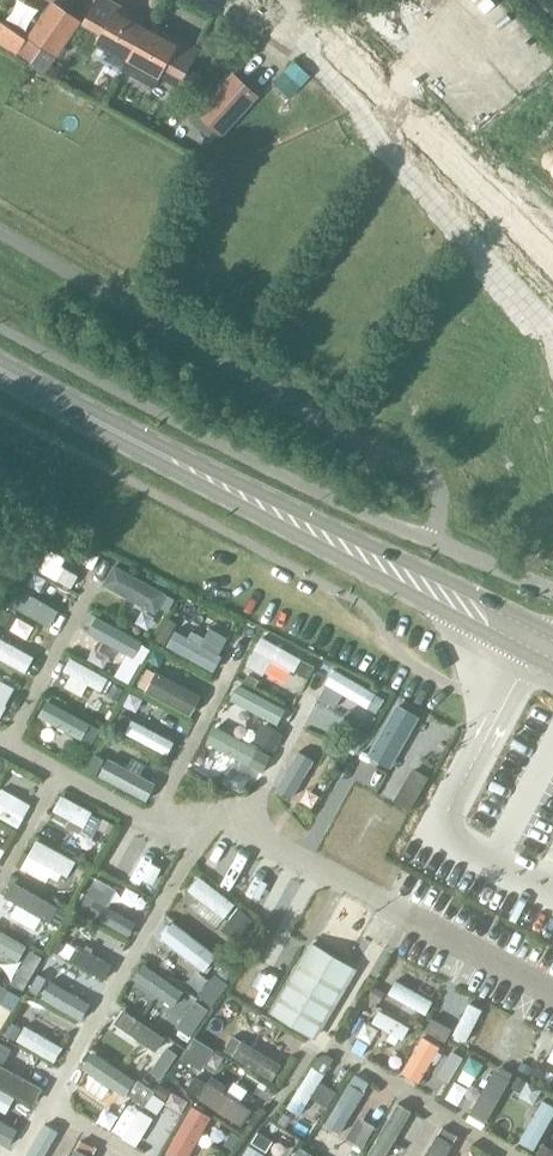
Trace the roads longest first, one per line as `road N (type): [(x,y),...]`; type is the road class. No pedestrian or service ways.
road 1 (primary): [(552,650),(0,373)]
road 2 (unclassified): [(552,256),(318,28)]

